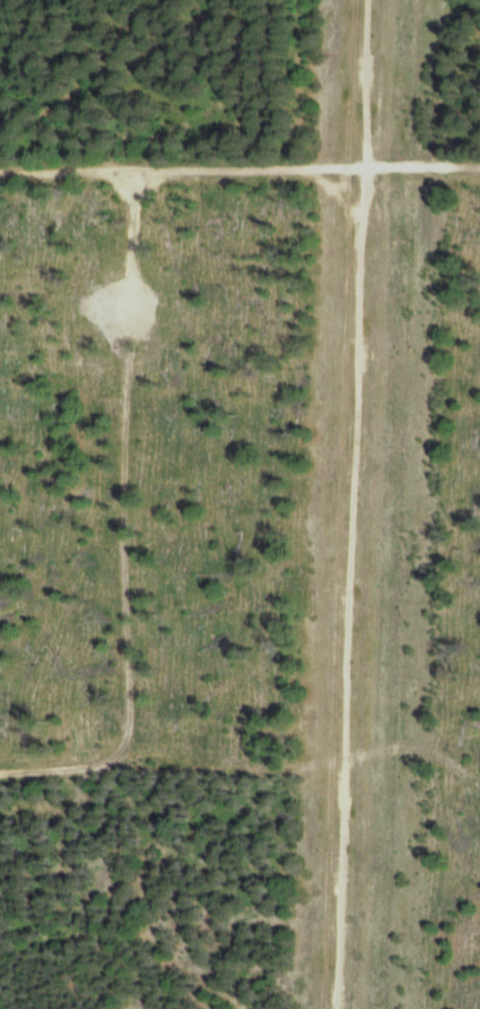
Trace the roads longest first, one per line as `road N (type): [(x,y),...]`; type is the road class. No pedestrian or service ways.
road 1 (track): [(328,1008),(364,171)]
road 2 (track): [(122,1008),(142,689),(126,321)]
road 3 (track): [(0,172),(479,170)]
road 4 (track): [(137,766),(0,777)]

